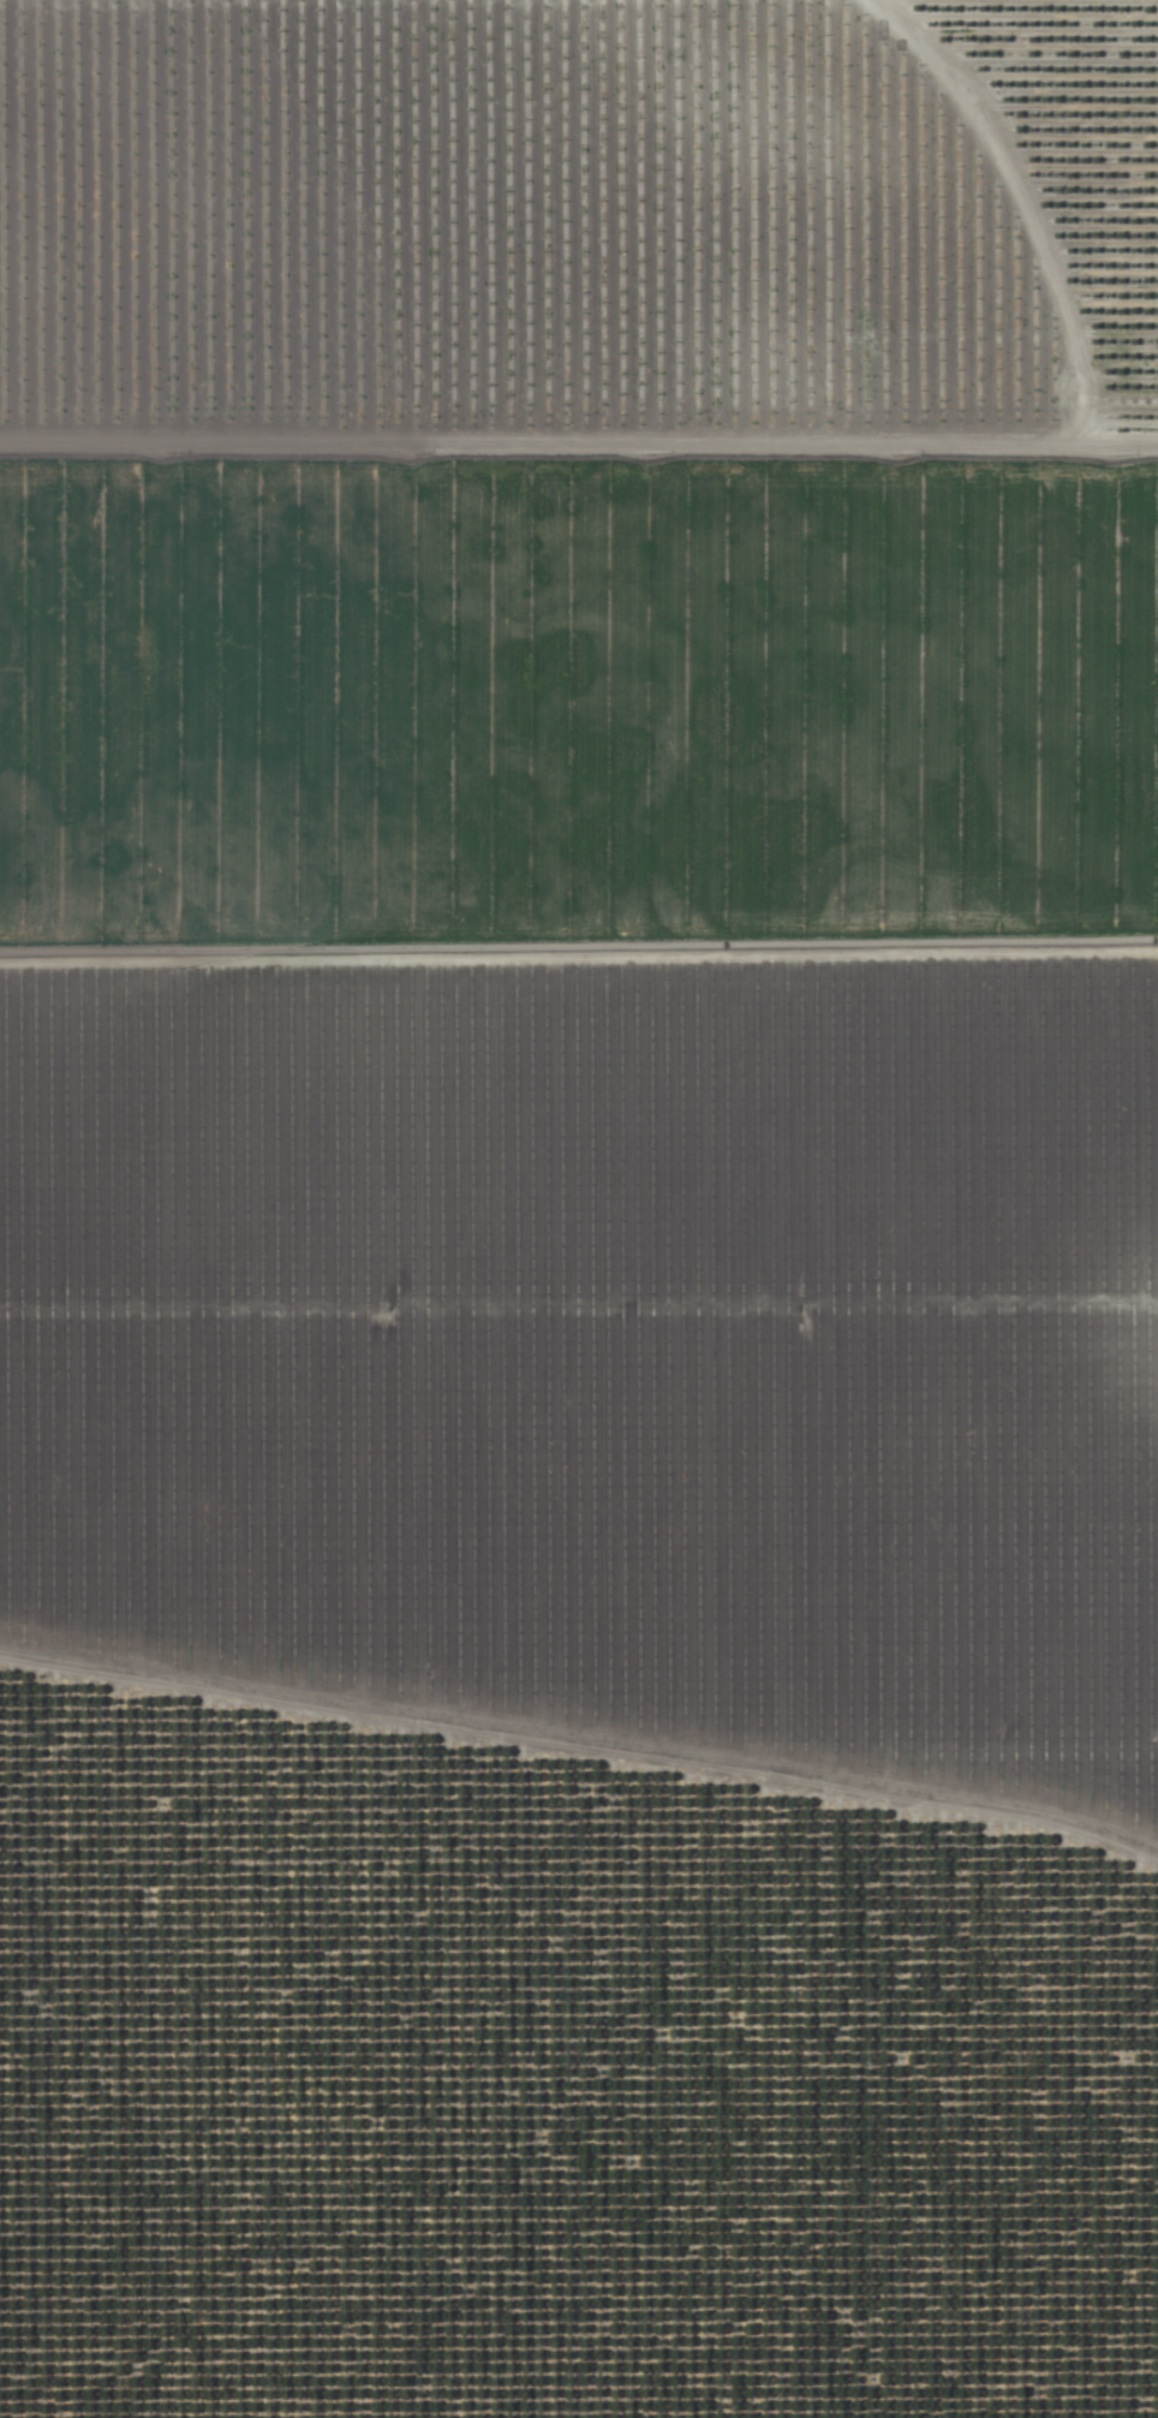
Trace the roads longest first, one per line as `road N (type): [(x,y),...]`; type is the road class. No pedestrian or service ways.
road 1 (track): [(0,439),(1157,454)]

